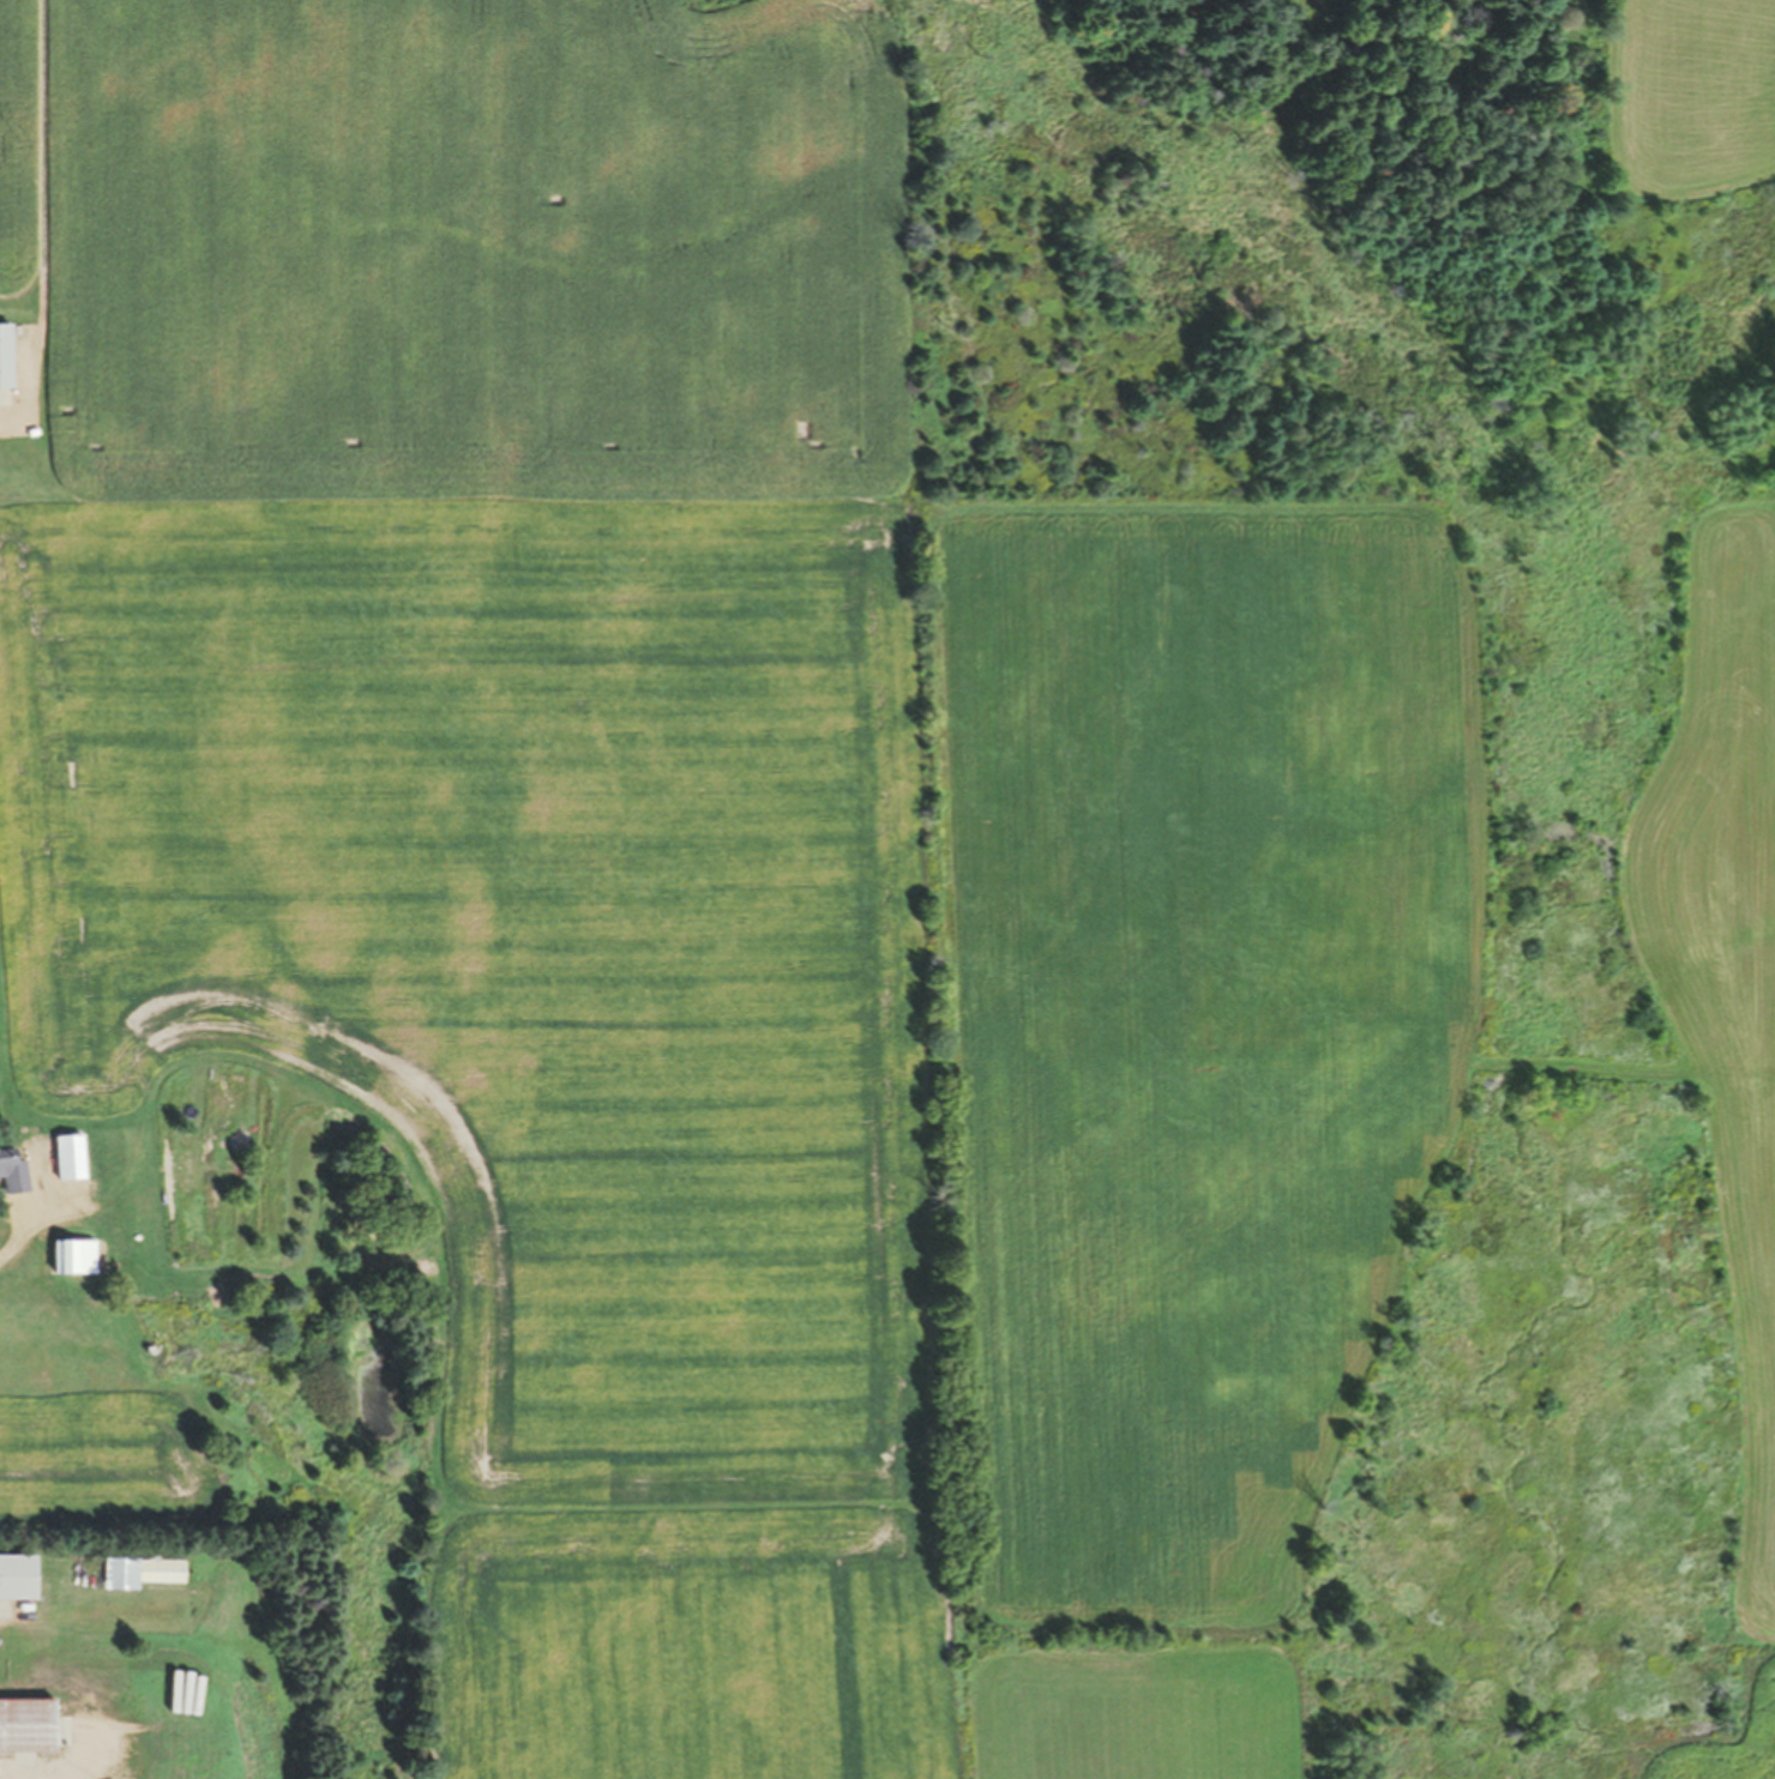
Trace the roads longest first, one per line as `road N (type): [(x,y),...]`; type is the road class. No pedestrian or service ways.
road 1 (track): [(36,0),(35,415)]

